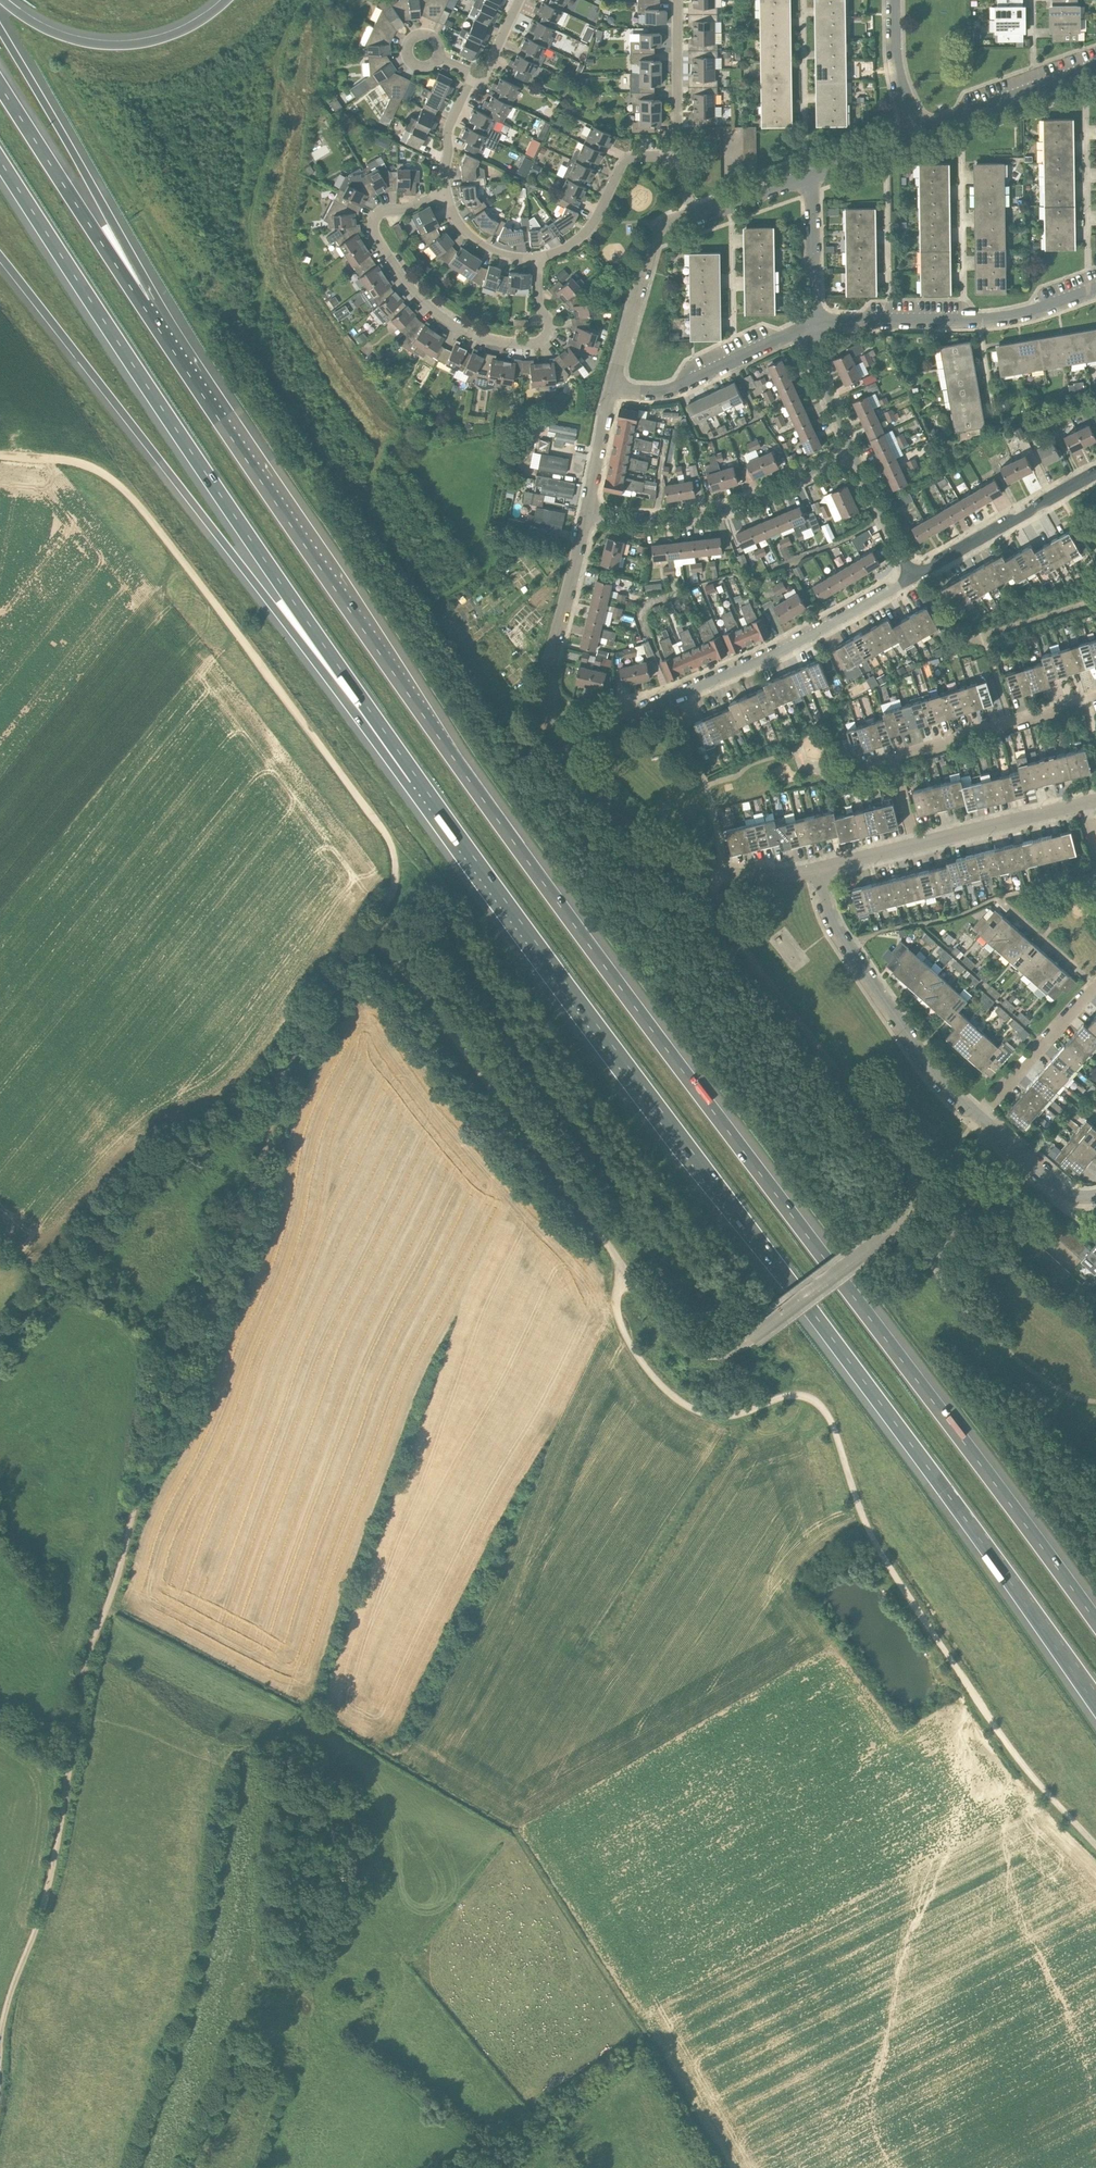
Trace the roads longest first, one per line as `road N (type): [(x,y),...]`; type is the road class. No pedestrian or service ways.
road 1 (motorway): [(1095,1621),(530,864),(144,308)]
road 2 (motorway): [(369,710),(1095,1704)]
road 3 (motorway): [(0,161),(369,710)]
road 4 (motorway): [(0,258),(273,606),(369,710)]
road 5 (track): [(287,1055),(258,1166),(176,1374),(108,1607)]
road 6 (track): [(391,847),(128,493),(78,462),(0,455)]
road 7 (unclassified): [(751,1335),(712,1352),(673,1333),(394,959)]
road 8 (track): [(797,1394),(827,1413),(888,1565),(1024,1765),(1095,1844)]
road 9 (track): [(108,1607),(84,1669),(43,1909),(0,2036)]
road 10 (unclassified): [(712,871),(722,918),(909,1169),(913,1201),(885,1233)]
road 11 (track): [(0,1339),(147,1162),(243,1102),(287,1055)]
road 12 (residential): [(913,577),(784,650),(560,745)]
road 13 (residential): [(537,259),(539,305),(549,323),(542,341),(497,342),(451,324),(414,294),(373,227),(378,214),(445,193)]
road 14 (motorway): [(144,308),(111,222),(0,30)]
road 15 (residential): [(978,1116),(932,1071),(836,927),(818,870)]
road 16 (residential): [(812,327),(981,321),(1095,290)]
road 17 (residential): [(587,511),(635,519),(714,512),(852,451)]
road 18 (track): [(630,1274),(617,1288),(618,1320),(675,1398),(724,1416),(797,1394)]
road 19 (motorway): [(144,308),(0,78)]
road 20 (motorway): [(227,0),(164,38),(117,45),(59,34),(3,0)]
road 21 (residential): [(560,745),(545,685),(587,511)]
road 22 (residential): [(612,385),(668,392),(812,327)]
road 23 (residential): [(1095,475),(913,577)]
road 24 (residential): [(712,871),(623,824),(560,745)]
road 25 (residential): [(894,761),(1086,701)]
road 26 (residential): [(612,385),(656,235),(693,214)]
road 27 (residential): [(919,132),(1095,68)]
road 28 (residential): [(537,259),(587,232),(623,161),(672,156)]
road 29 (residential): [(978,1116),(1095,986)]
road 30 (residential): [(915,845),(1084,804)]
road 31 (unclassified): [(751,1335),(885,1233)]
road 32 (residential): [(672,156),(677,0)]
road 33 (residential): [(812,327),(807,174)]
road 34 (track): [(371,931),(287,1055)]
road 35 (residential): [(978,1116),(1061,1190),(1095,1197)]
road 36 (residential): [(913,577),(852,451)]
road 37 (residential): [(919,132),(897,75),(894,0)]
road 38 (residential): [(852,451),(810,353),(812,327)]
road 39 (residential): [(587,511),(612,385)]
road 40 (residential): [(445,193),(448,129),(476,77)]
road 41 (residential): [(537,259),(499,252),(469,234),(445,193)]
road 42 (residential): [(693,214),(807,174)]

